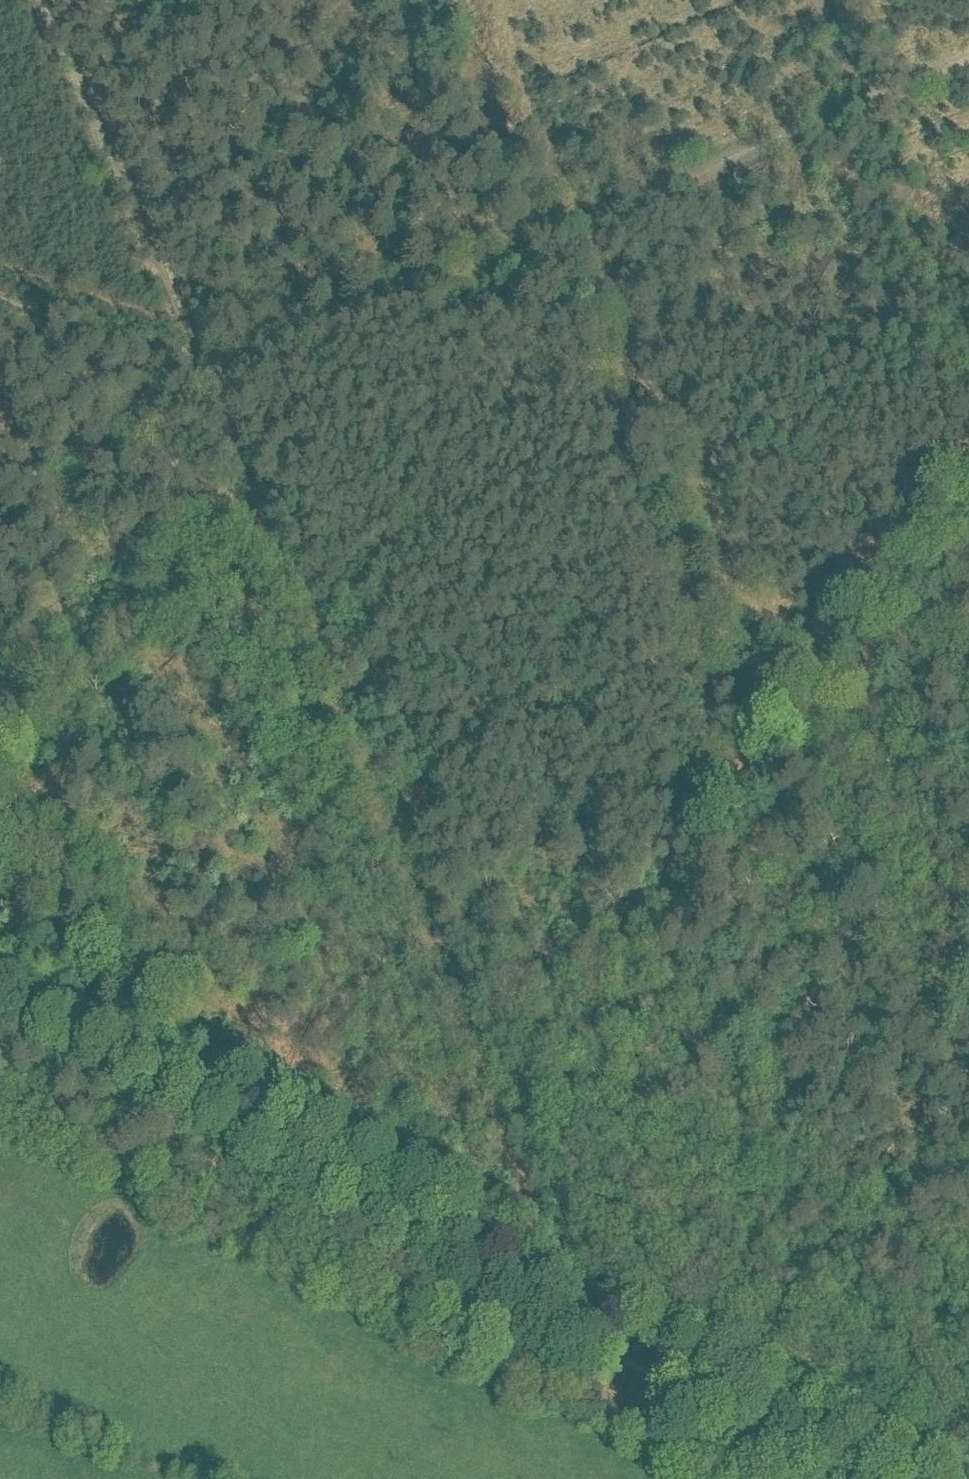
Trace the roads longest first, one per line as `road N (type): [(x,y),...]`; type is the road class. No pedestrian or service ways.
road 1 (track): [(0,996),(166,1084),(474,1279),(589,1342)]
road 2 (track): [(848,1478),(589,1342)]

